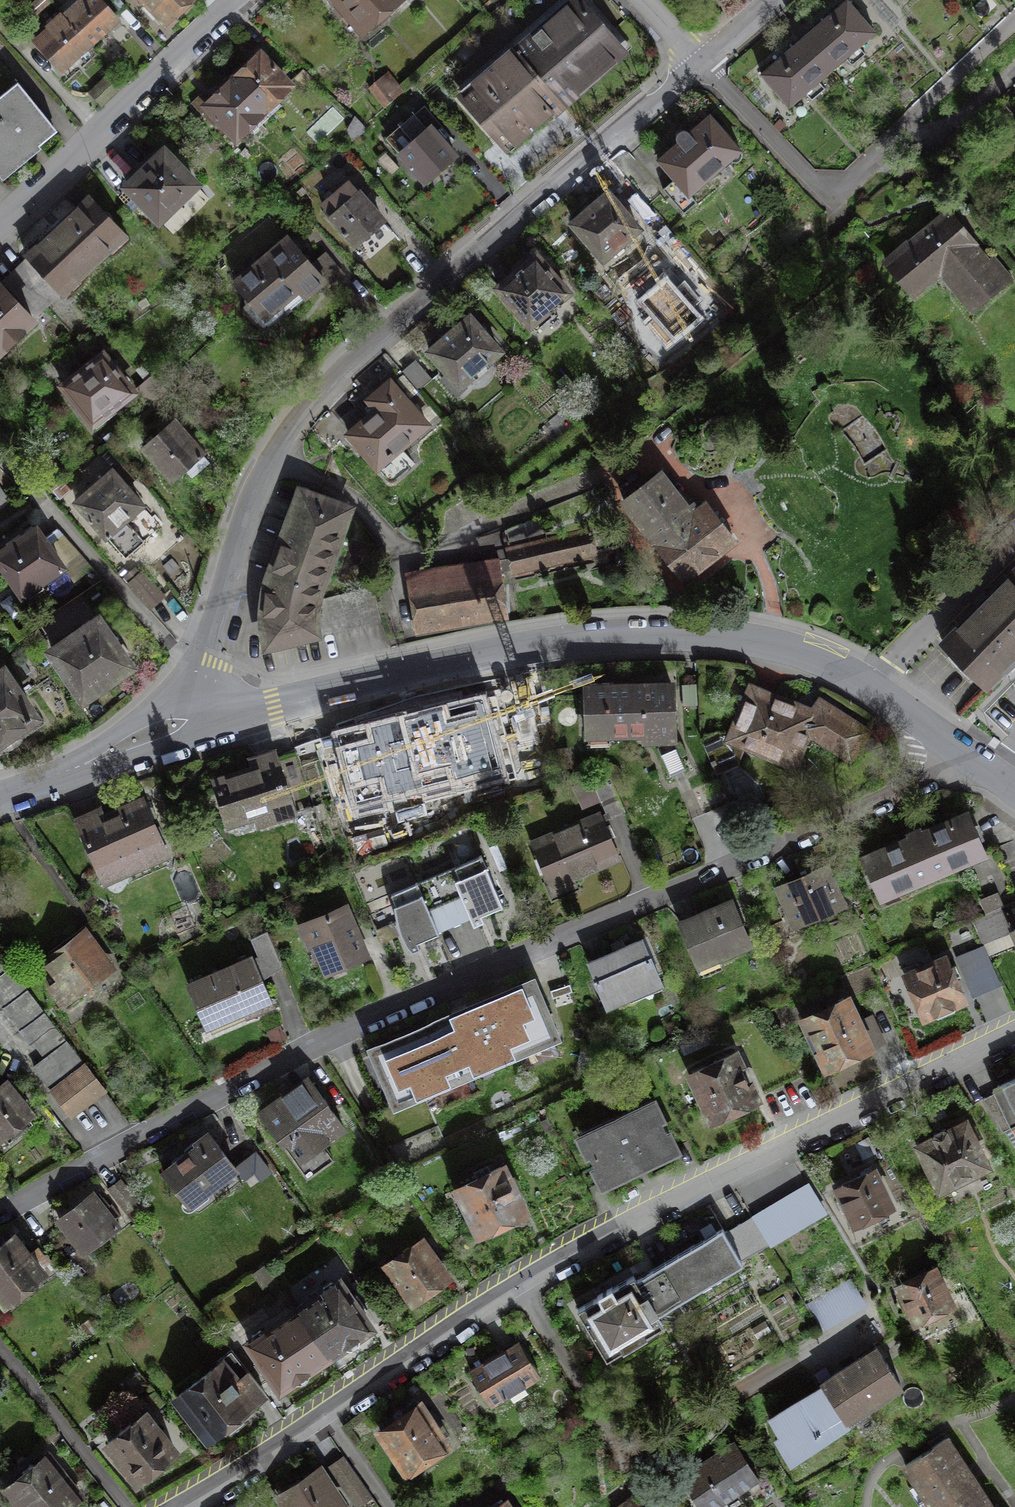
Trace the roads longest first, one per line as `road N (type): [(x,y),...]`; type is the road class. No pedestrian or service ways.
road 1 (residential): [(0,1213),(405,1003),(949,780),(969,758)]
road 2 (residential): [(1014,1032),(519,1282),(176,1506)]
road 3 (residential): [(203,724),(236,561),(270,460),(320,394),(699,60)]
road 4 (residential): [(203,724),(524,647),(723,635),(817,656),(872,686),(969,758)]
road 5 (residential): [(0,457),(173,651),(203,724)]
road 6 (residential): [(0,218),(243,0)]
road 7 (residential): [(848,177),(1014,20)]
road 8 (residential): [(699,60),(823,200),(848,177)]
road 9 (residential): [(0,798),(203,724)]
road 10 (residential): [(848,177),(972,121),(1014,81)]

